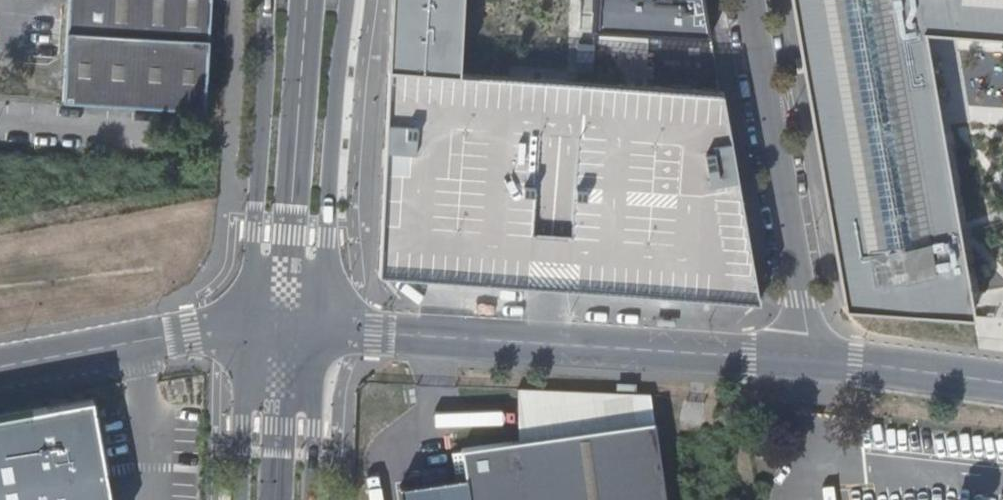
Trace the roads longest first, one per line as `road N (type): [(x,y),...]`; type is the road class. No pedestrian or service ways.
road 1 (residential): [(318,329),(804,358)]
road 2 (residential): [(804,358),(803,299),(746,0)]
road 3 (tertiary): [(318,329),(345,0)]
road 4 (tertiary): [(265,0),(247,325)]
road 5 (residential): [(0,367),(247,325)]
road 6 (residential): [(804,358),(1002,382)]
road 7 (tertiary): [(247,325),(241,499)]
road 8 (tertiary): [(311,499),(318,329)]

